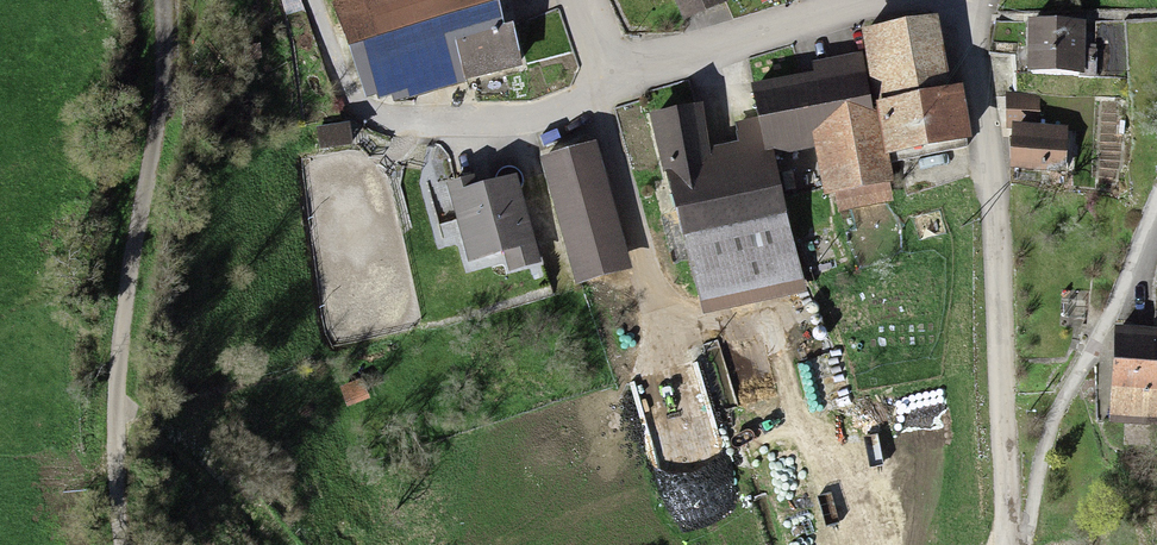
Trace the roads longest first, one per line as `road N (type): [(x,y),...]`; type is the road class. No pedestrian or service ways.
road 1 (track): [(121,544),(112,425),(156,122),(159,0)]
road 2 (residential): [(1011,544),(981,83),(989,0)]
road 3 (residential): [(315,0),(360,106),(411,129),(520,118),(615,87)]
road 4 (residential): [(941,0),(615,87)]
road 5 (track): [(679,314),(633,437),(561,517),(497,544)]
road 6 (track): [(289,544),(213,468),(116,399)]

